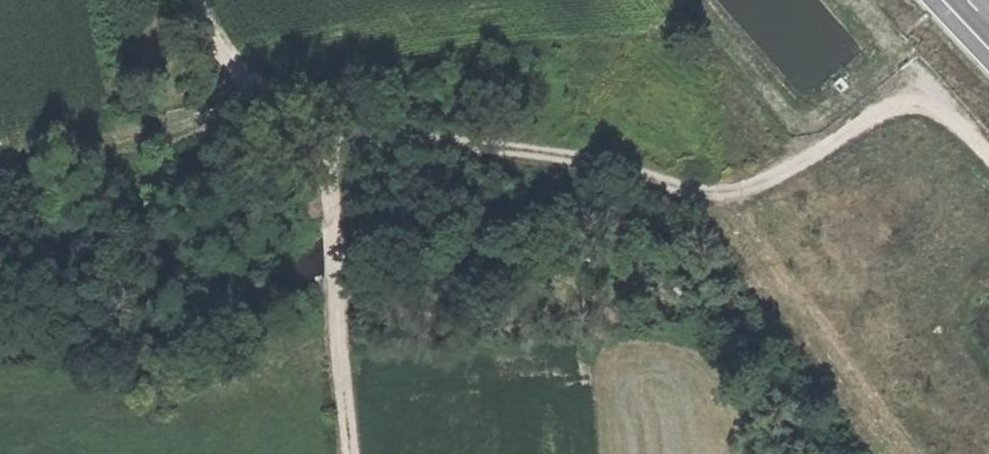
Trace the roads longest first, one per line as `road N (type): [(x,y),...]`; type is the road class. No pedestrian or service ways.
road 1 (track): [(988,157),(939,110),(911,103),(763,183),(699,195),(615,165),(488,145),(264,92),(0,154)]
road 2 (track): [(351,453),(332,178),(298,119),(230,65),(194,0)]

